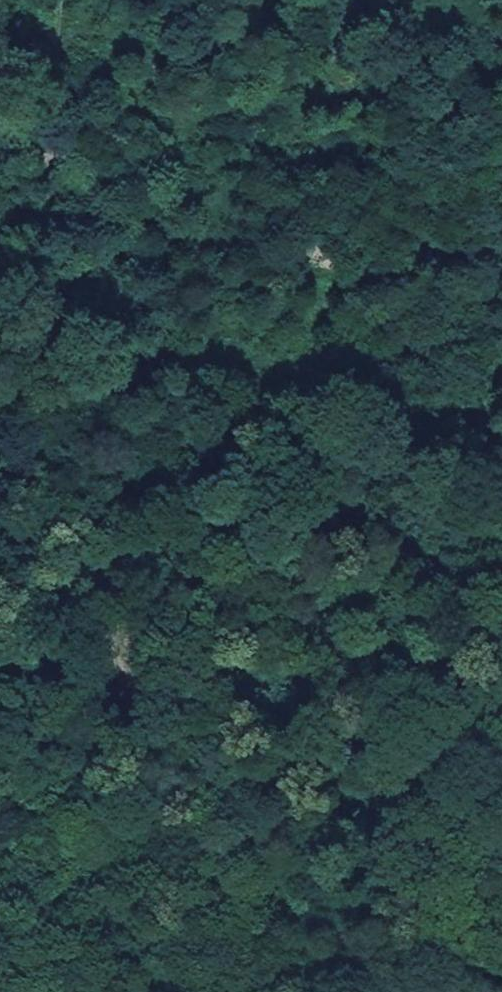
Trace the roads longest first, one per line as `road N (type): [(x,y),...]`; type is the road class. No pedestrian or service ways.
road 1 (track): [(57,0),(48,230),(83,554),(218,851)]
road 2 (track): [(472,534),(452,991)]
road 3 (track): [(472,534),(424,564),(396,685),(344,780),(283,853),(218,851)]
road 4 (track): [(501,211),(472,534)]

